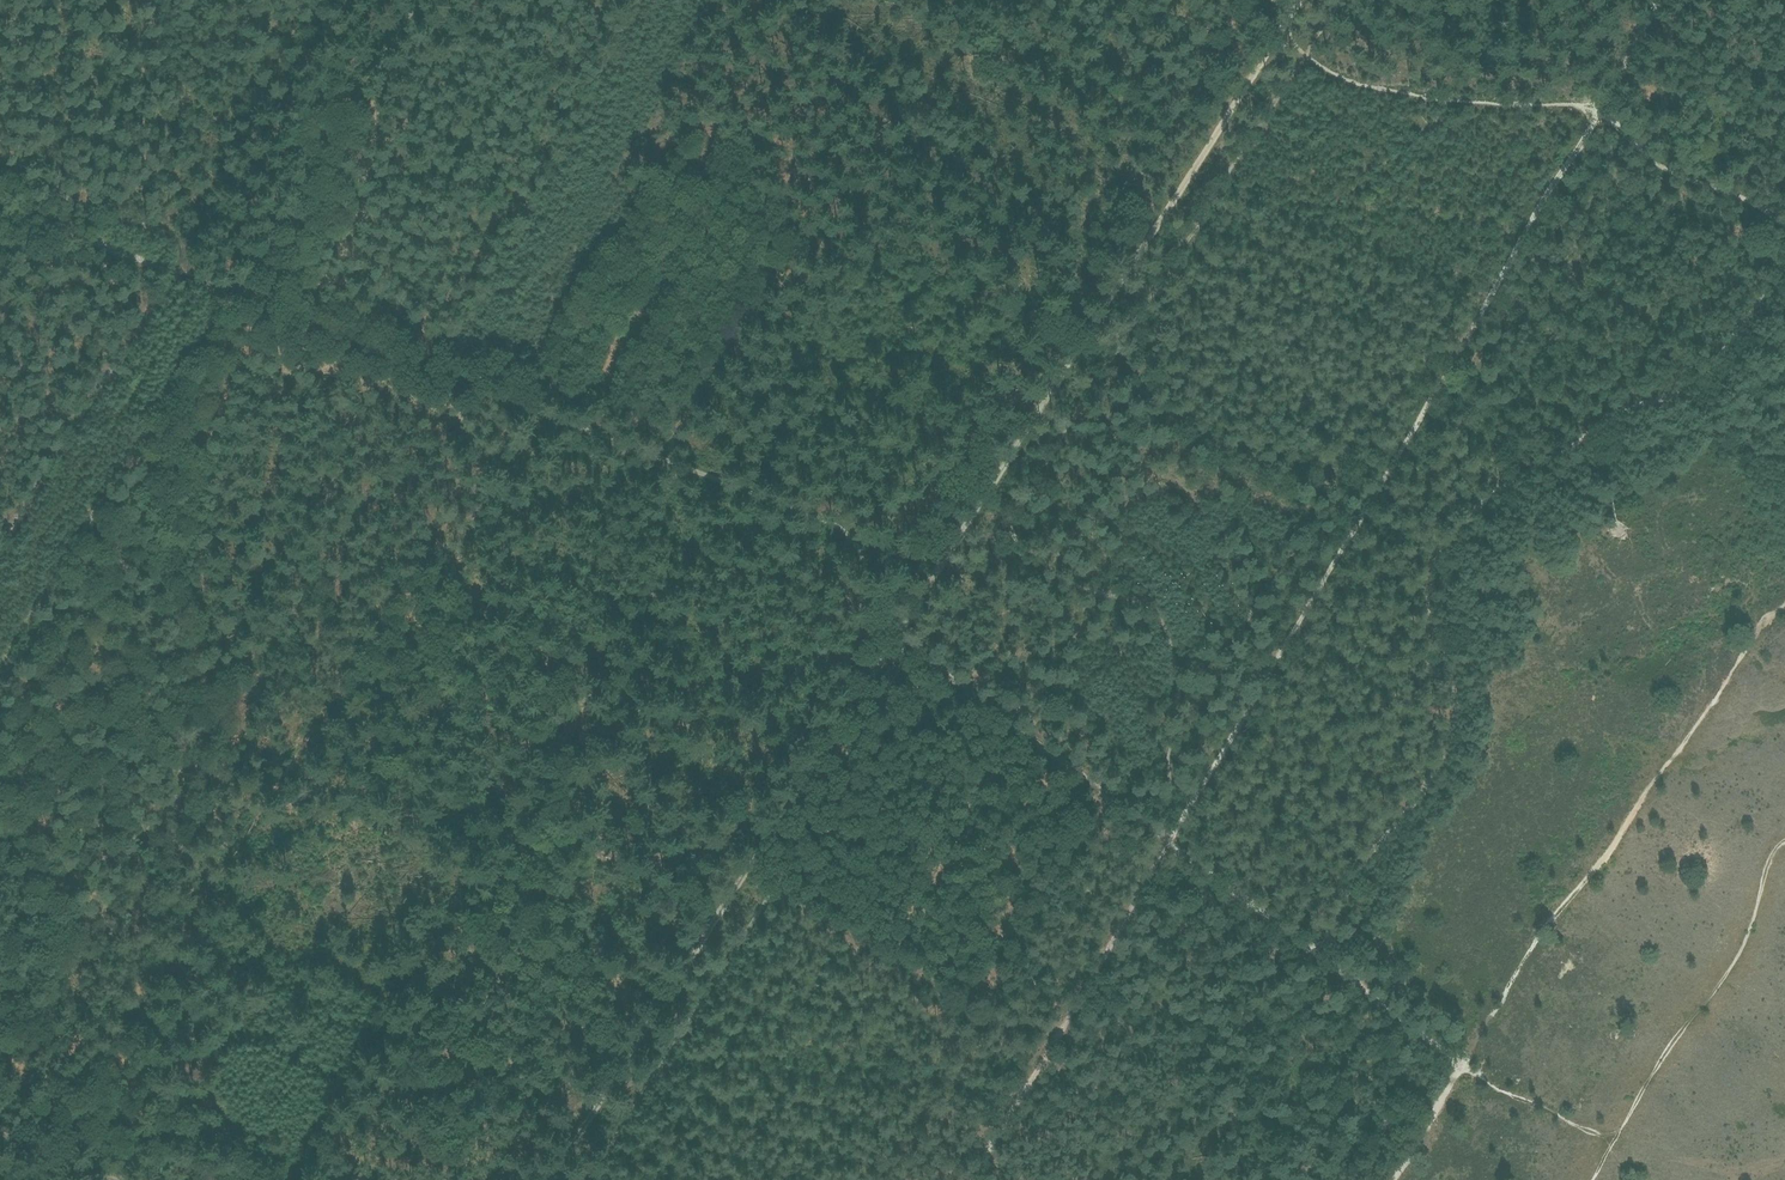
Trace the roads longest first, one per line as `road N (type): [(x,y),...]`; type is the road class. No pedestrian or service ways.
road 1 (track): [(530,409),(98,1063),(87,1168),(0,1134)]
road 2 (track): [(1588,113),(1159,841)]
road 3 (track): [(899,629),(1268,37)]
road 4 (track): [(545,1179),(899,629)]
road 5 (track): [(1312,952),(891,642)]
road 6 (track): [(719,906),(653,901),(598,858),(381,809),(293,760)]
road 7 (track): [(0,663),(235,294)]
road 8 (track): [(963,1179),(1159,841)]
road 9 (track): [(1588,113),(1543,103),(1418,97),(1337,76),(1268,37)]
road 10 (track): [(0,208),(235,294)]
road 11 (track): [(1312,952),(1460,1066)]
road 12 (track): [(1460,1066),(1394,1179)]
road 13 (track): [(1651,0),(1588,113)]

